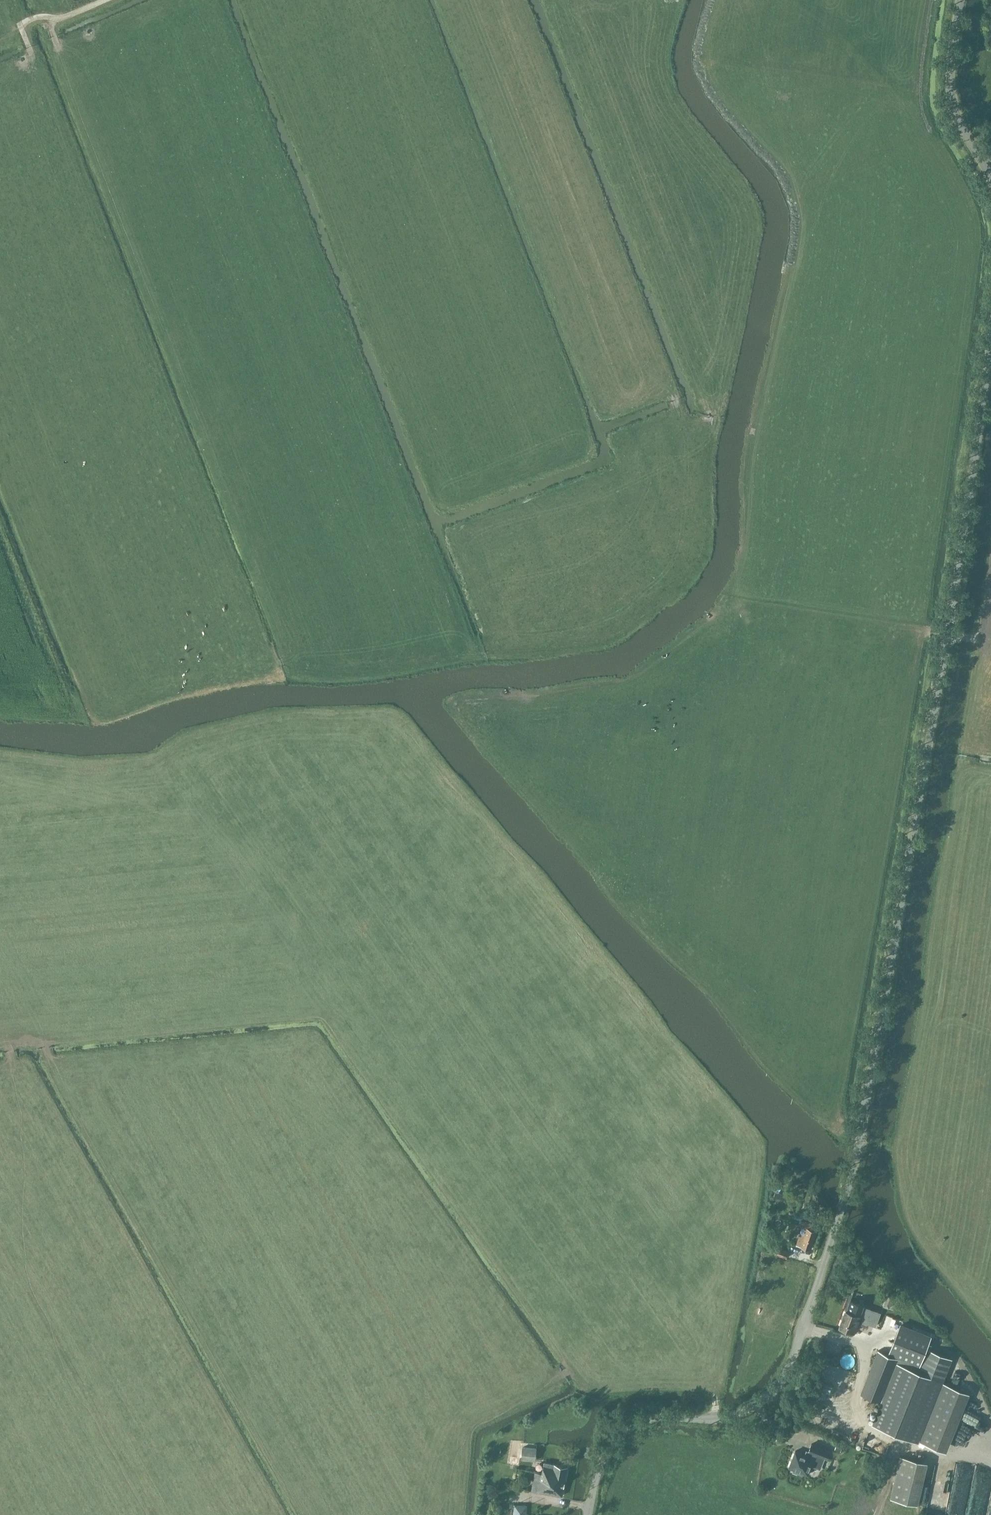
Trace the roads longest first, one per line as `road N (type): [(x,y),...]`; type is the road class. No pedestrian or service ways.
road 1 (tertiary): [(588,1514),(604,1452),(620,1430),(640,1420),(743,1406),(775,1382),(799,1343),(860,1144),(990,344)]
road 2 (track): [(803,1331),(848,1339),(866,1356),(856,1394),(864,1429),(944,1459),(968,1454),(990,1463)]
road 3 (tertiary): [(990,174),(951,92),(961,0)]

